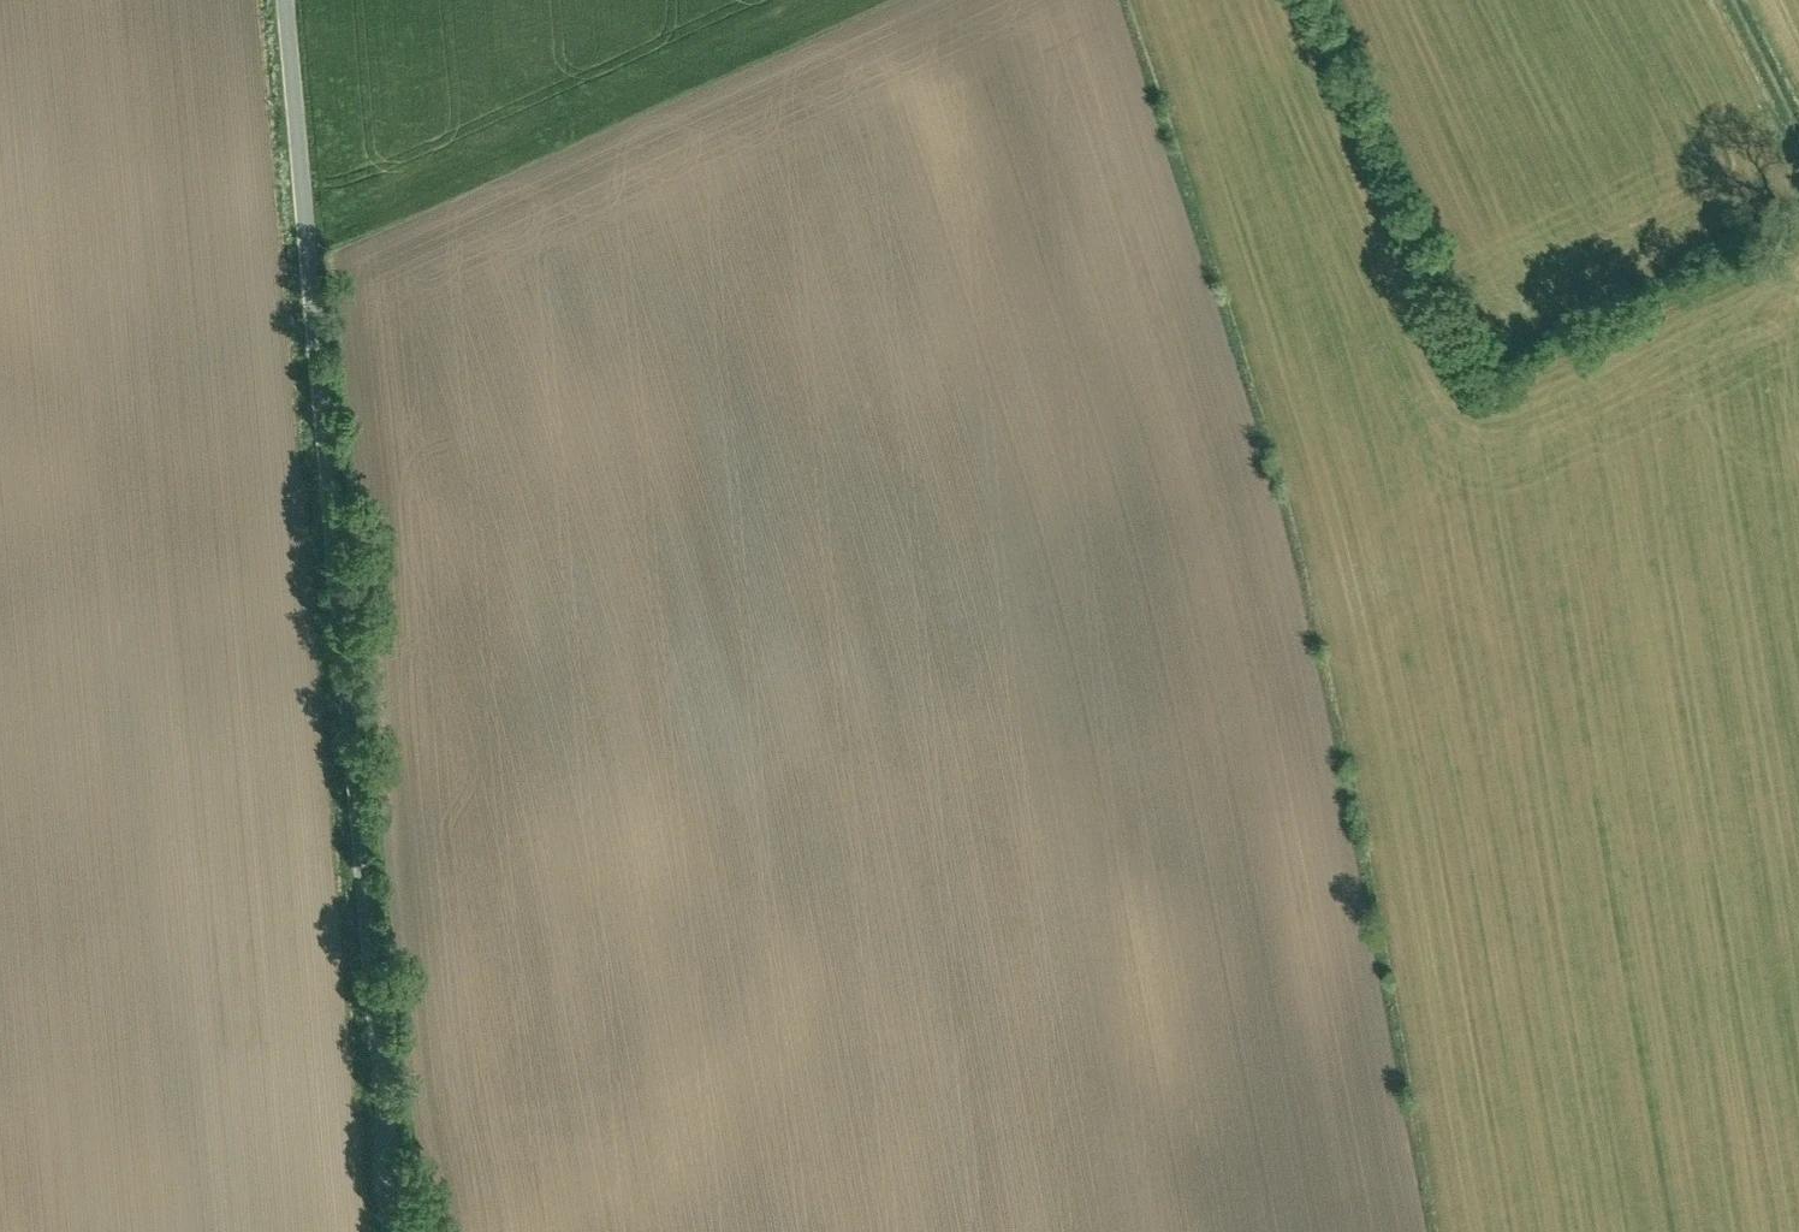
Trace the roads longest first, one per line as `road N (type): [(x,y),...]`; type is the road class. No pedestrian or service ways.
road 1 (unclassified): [(285,0),(399,1231)]

